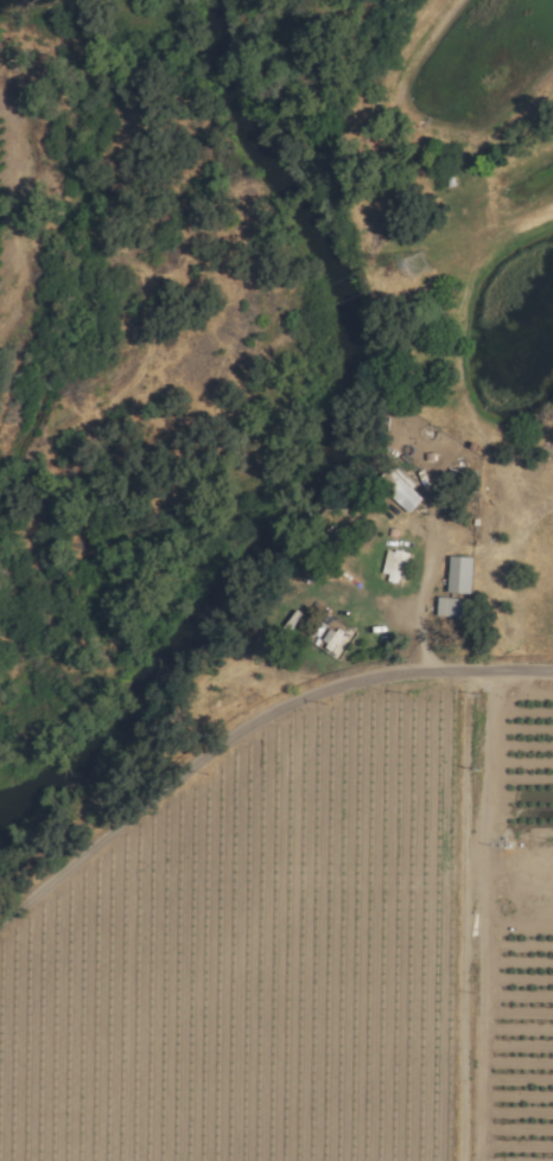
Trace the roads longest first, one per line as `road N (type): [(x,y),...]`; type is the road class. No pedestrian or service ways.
road 1 (residential): [(0,921),(254,719),(295,697),(345,677),(398,669),(552,670)]

